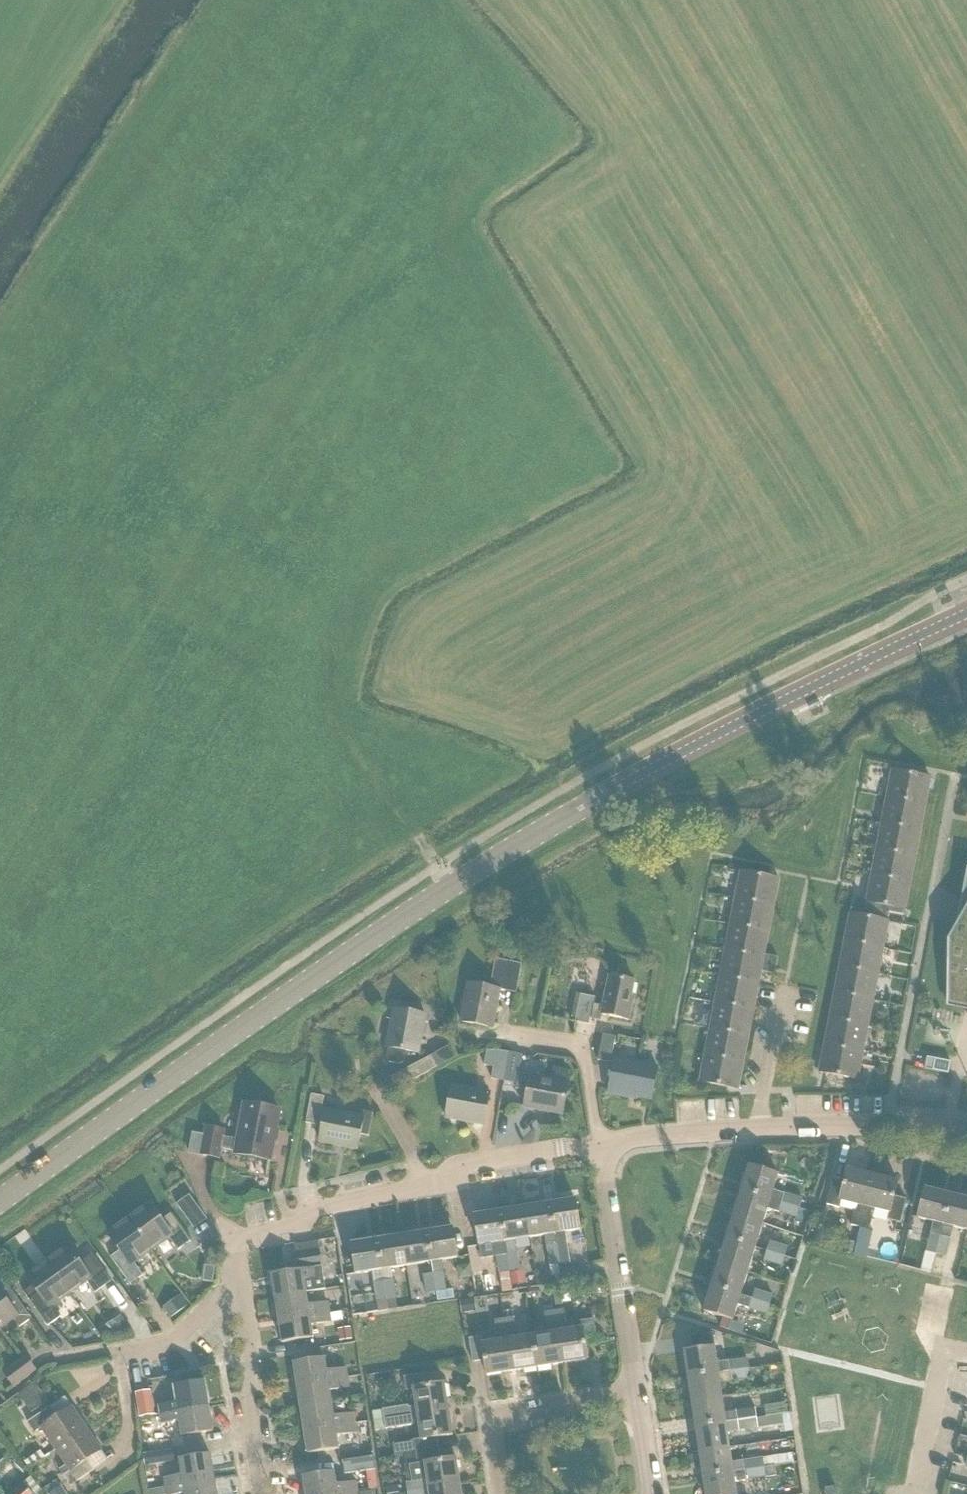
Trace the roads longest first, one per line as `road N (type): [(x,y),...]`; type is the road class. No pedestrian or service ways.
road 1 (secondary): [(0,1200),(369,939),(521,842),(681,752),(966,613)]
road 2 (residential): [(240,1303),(236,1241),(486,1163),(562,1146),(601,1148)]
road 3 (residential): [(966,1128),(789,1128),(601,1148)]
road 4 (residential): [(635,1391),(601,1148)]
road 5 (residential): [(503,1493),(490,1413),(635,1391)]
road 6 (residential): [(240,1303),(268,1493)]
road 7 (residential): [(601,1148),(574,1051),(508,1038)]
road 8 (residential): [(116,1351),(179,1344),(208,1314),(240,1303)]

